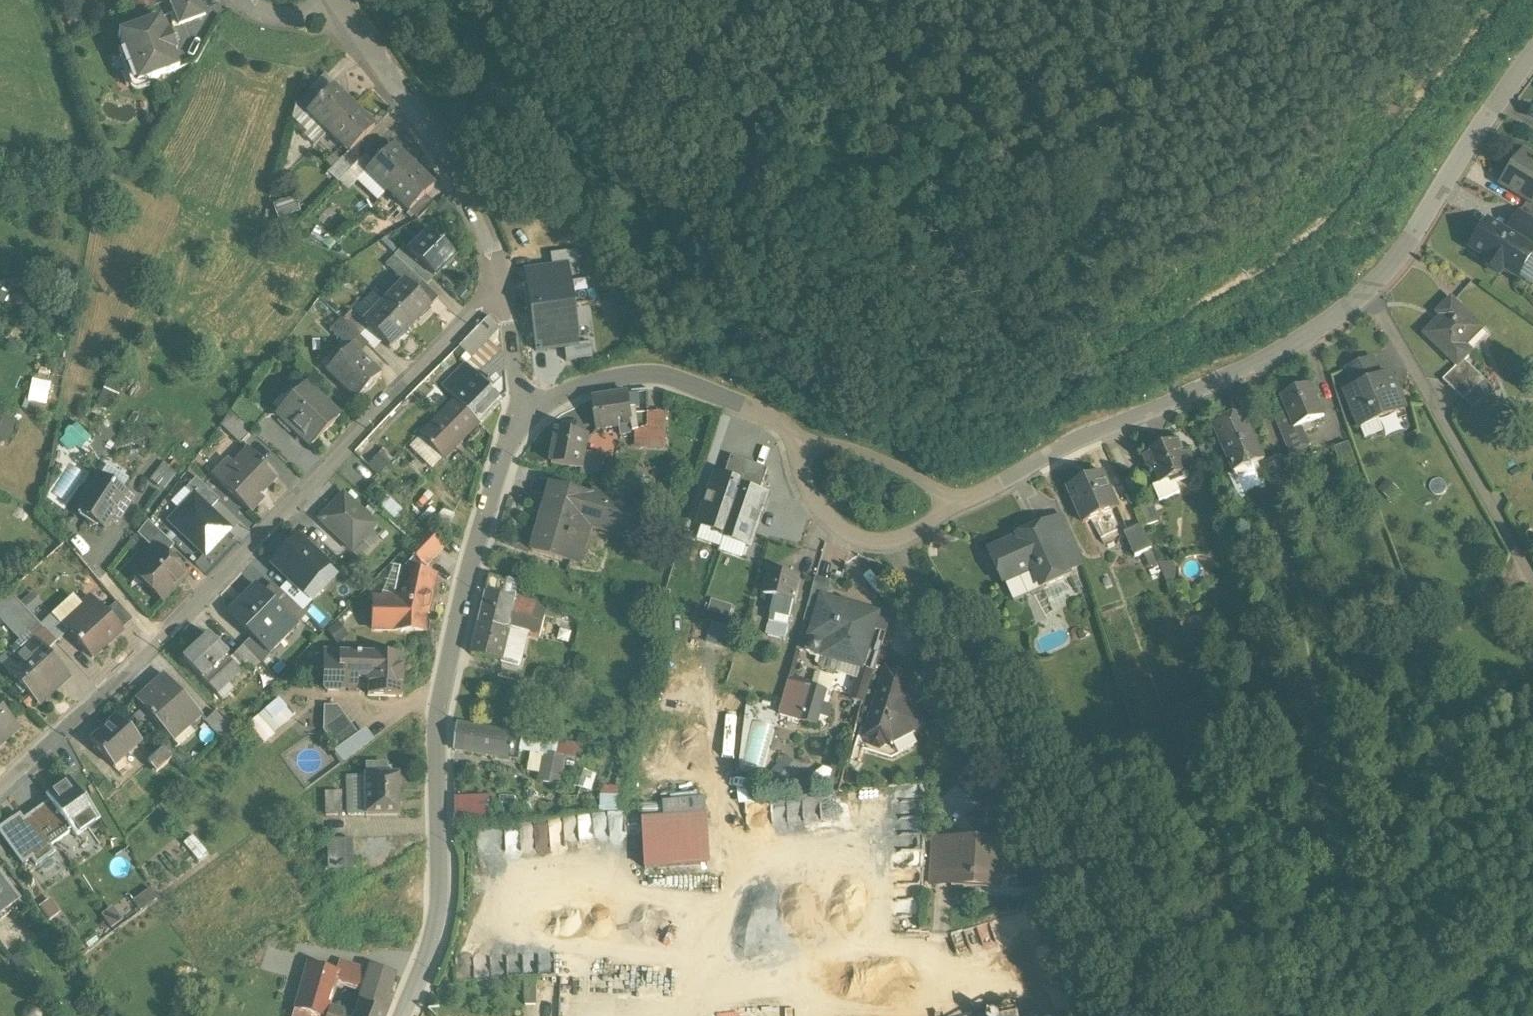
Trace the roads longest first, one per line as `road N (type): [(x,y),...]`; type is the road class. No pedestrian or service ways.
road 1 (residential): [(1532,47),(1370,293),(1291,350),(955,508)]
road 2 (residential): [(0,790),(130,673),(504,284)]
road 3 (residential): [(526,416),(495,479),(443,676),(435,933),(403,1015)]
road 4 (track): [(1370,293),(1532,572)]
road 5 (residential): [(504,284),(497,249),(449,163),(336,17)]
road 6 (residential): [(802,442),(732,405),(640,376),(597,381),(526,416)]
road 7 (residential): [(984,821),(892,545)]
road 8 (residential): [(955,508),(866,454),(802,442)]
road 9 (residential): [(802,442),(807,478),(828,516),(865,544),(892,545)]
road 10 (residential): [(526,416),(504,284)]

